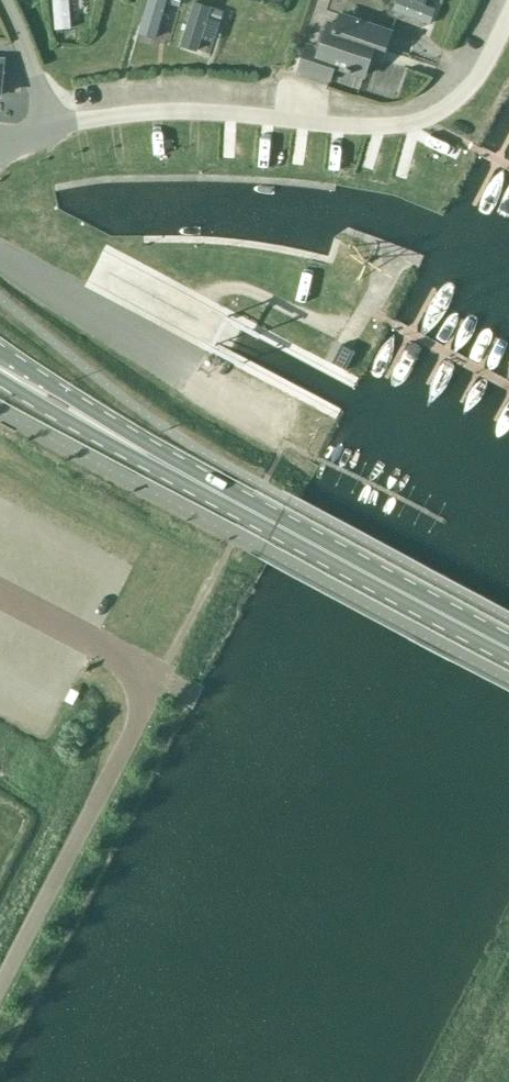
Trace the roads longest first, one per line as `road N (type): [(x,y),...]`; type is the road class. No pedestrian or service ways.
road 1 (unclassified): [(0,985),(158,681),(0,597)]
road 2 (unclassified): [(49,129),(168,112),(348,126),(430,116),(462,95),(485,66),(508,15)]
road 3 (primary): [(508,648),(184,475)]
road 4 (primary): [(184,475),(0,351)]
road 5 (primary): [(0,379),(158,469),(184,475)]
road 6 (residential): [(49,129),(1,0)]

